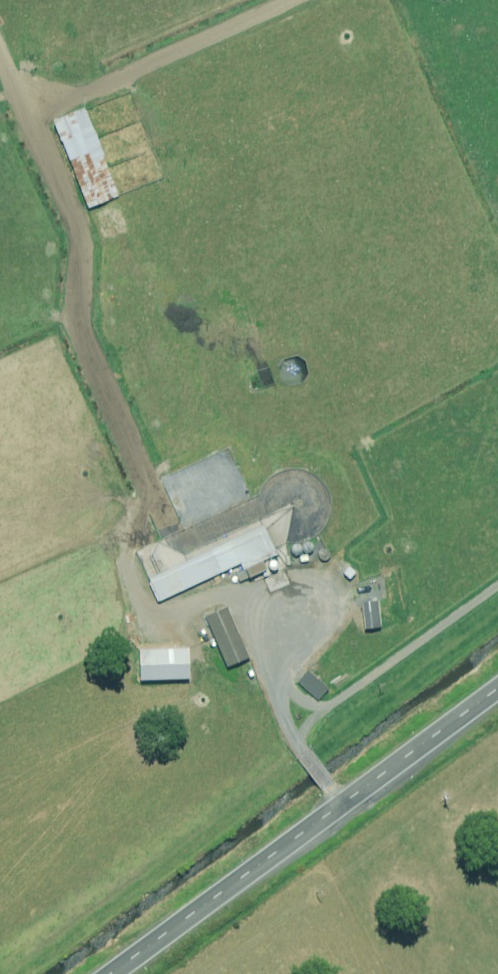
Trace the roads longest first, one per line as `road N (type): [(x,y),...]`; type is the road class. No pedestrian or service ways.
road 1 (unclassified): [(27,110),(81,230),(77,323),(179,549),(295,500)]
road 2 (unclassified): [(497,691),(118,973)]
road 3 (unclassified): [(27,110),(279,0)]

